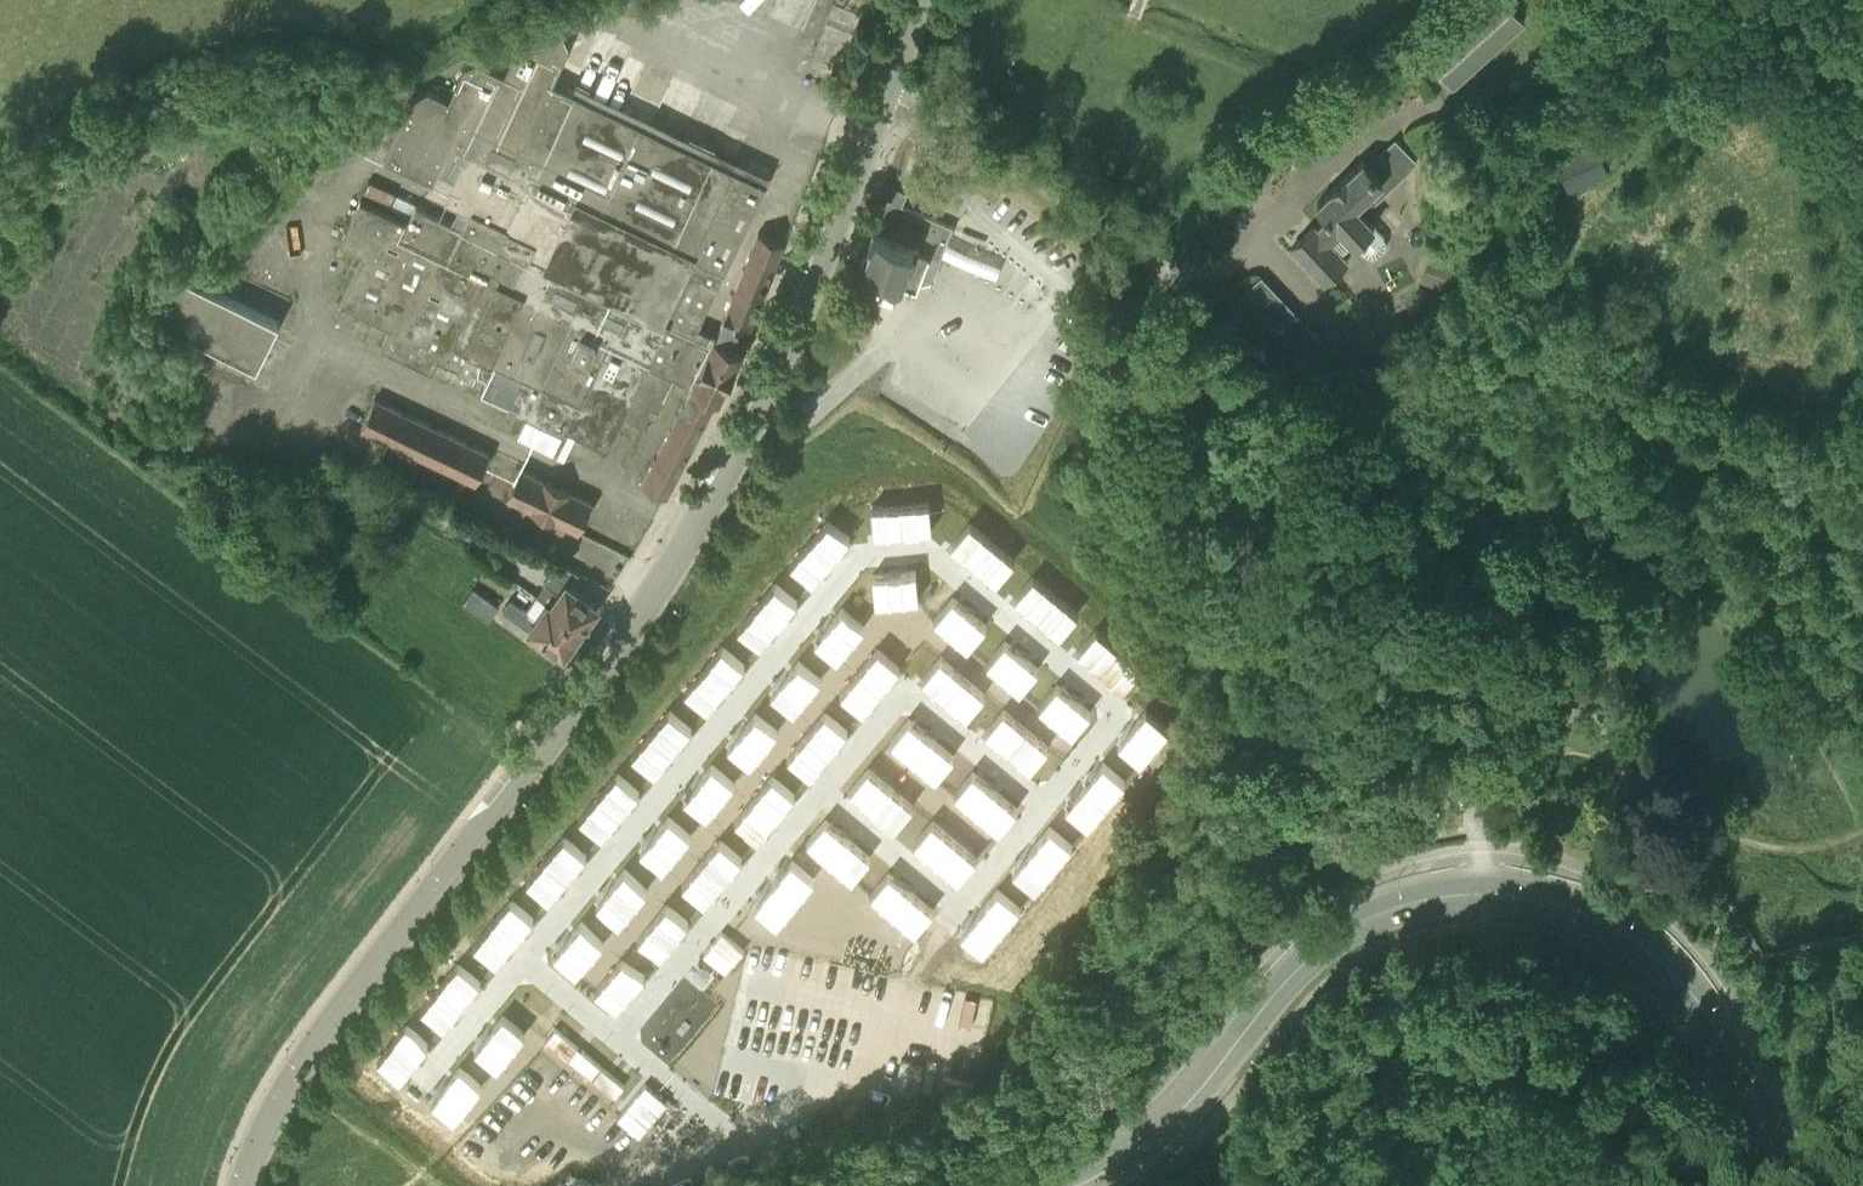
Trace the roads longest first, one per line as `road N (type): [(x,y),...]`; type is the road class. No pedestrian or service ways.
road 1 (residential): [(526,960),(861,557),(927,552),(1112,708),(1112,723),(1058,793),(1043,798),(1025,792),(916,704),(900,702),(618,1034)]
road 2 (tertiary): [(244,1185),(261,1138),(301,1067),(536,762),(719,485),(885,90)]
road 3 (tertiary): [(1077,1185),(1170,1121),(1297,965),(1342,929),(1407,903),(1485,892)]
road 4 (tertiary): [(1789,1185),(1714,1026),(1654,950),(1581,910),(1485,892)]
road 5 (unclassified): [(1201,298),(964,135),(885,90)]
road 6 (residential): [(418,1091),(526,960)]

